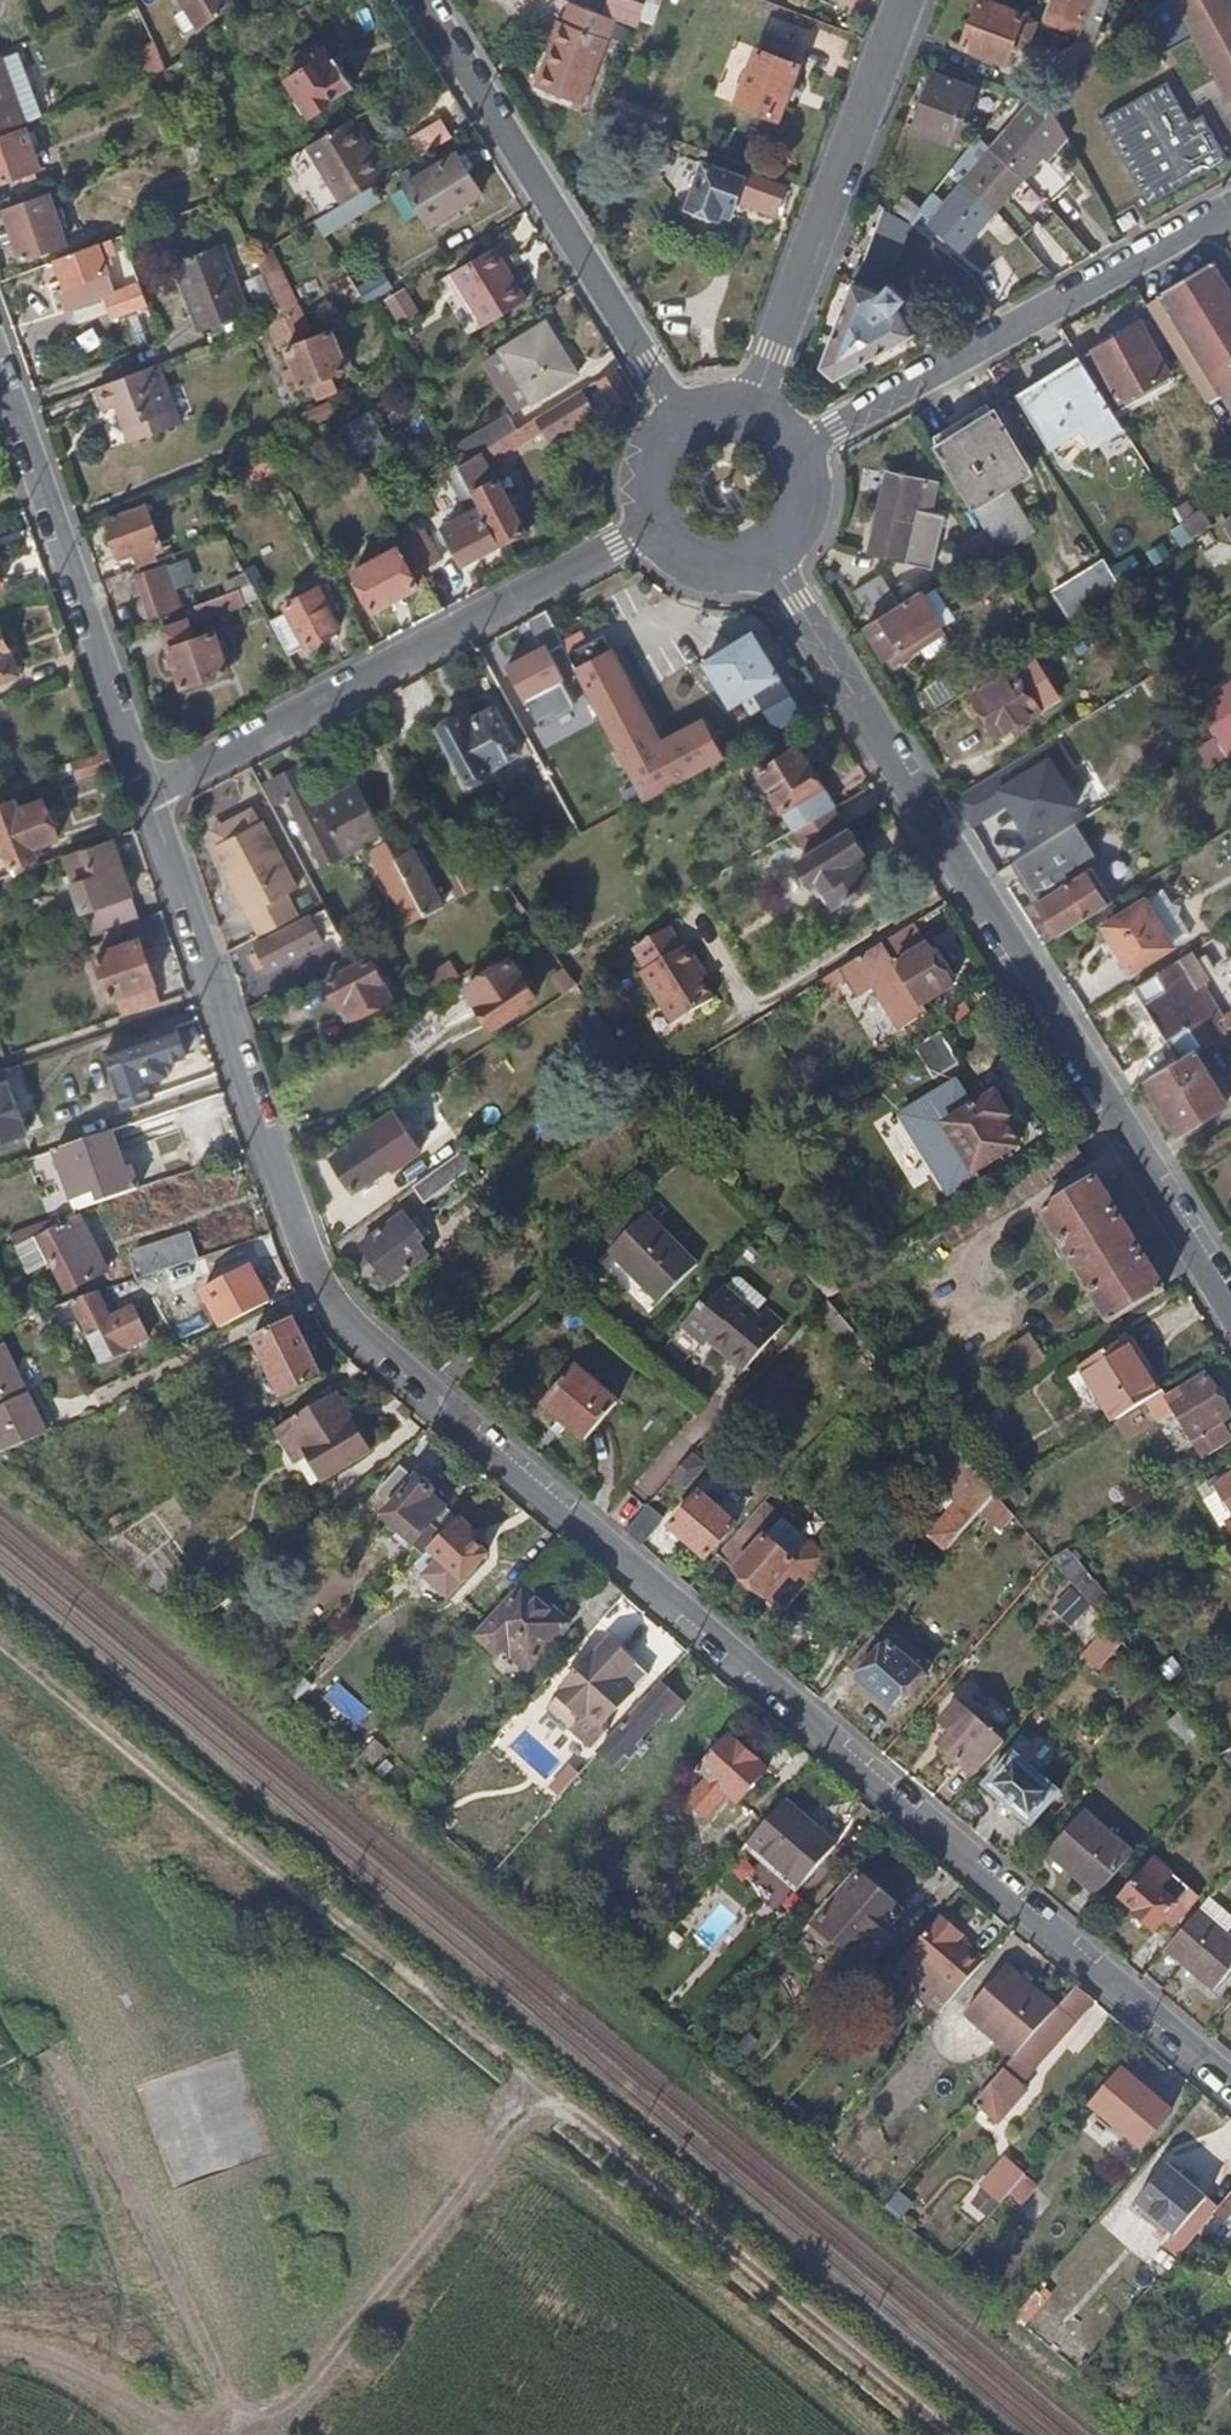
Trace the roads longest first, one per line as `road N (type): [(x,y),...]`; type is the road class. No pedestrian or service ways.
road 1 (residential): [(150,787),(307,1232),(345,1312),(382,1366),(1230,2088)]
road 2 (track): [(957,2434),(600,2127),(575,2114),(546,2113),(521,2126),(326,2359),(274,2410),(241,2428),(180,2425),(44,2358),(0,2346)]
road 3 (residential): [(1230,1300),(767,564)]
road 4 (residential): [(150,787),(649,522)]
road 5 (residential): [(427,0),(679,420)]
road 6 (residential): [(800,448),(1224,213)]
road 7 (residential): [(0,359),(150,787)]
road 8 (residential): [(749,408),(907,0)]
road 9 (track): [(241,2428),(56,2051)]
road 10 (residential): [(649,522),(686,563),(740,573),(767,564)]
road 11 (residential): [(767,564),(788,548),(811,500),(800,448)]

